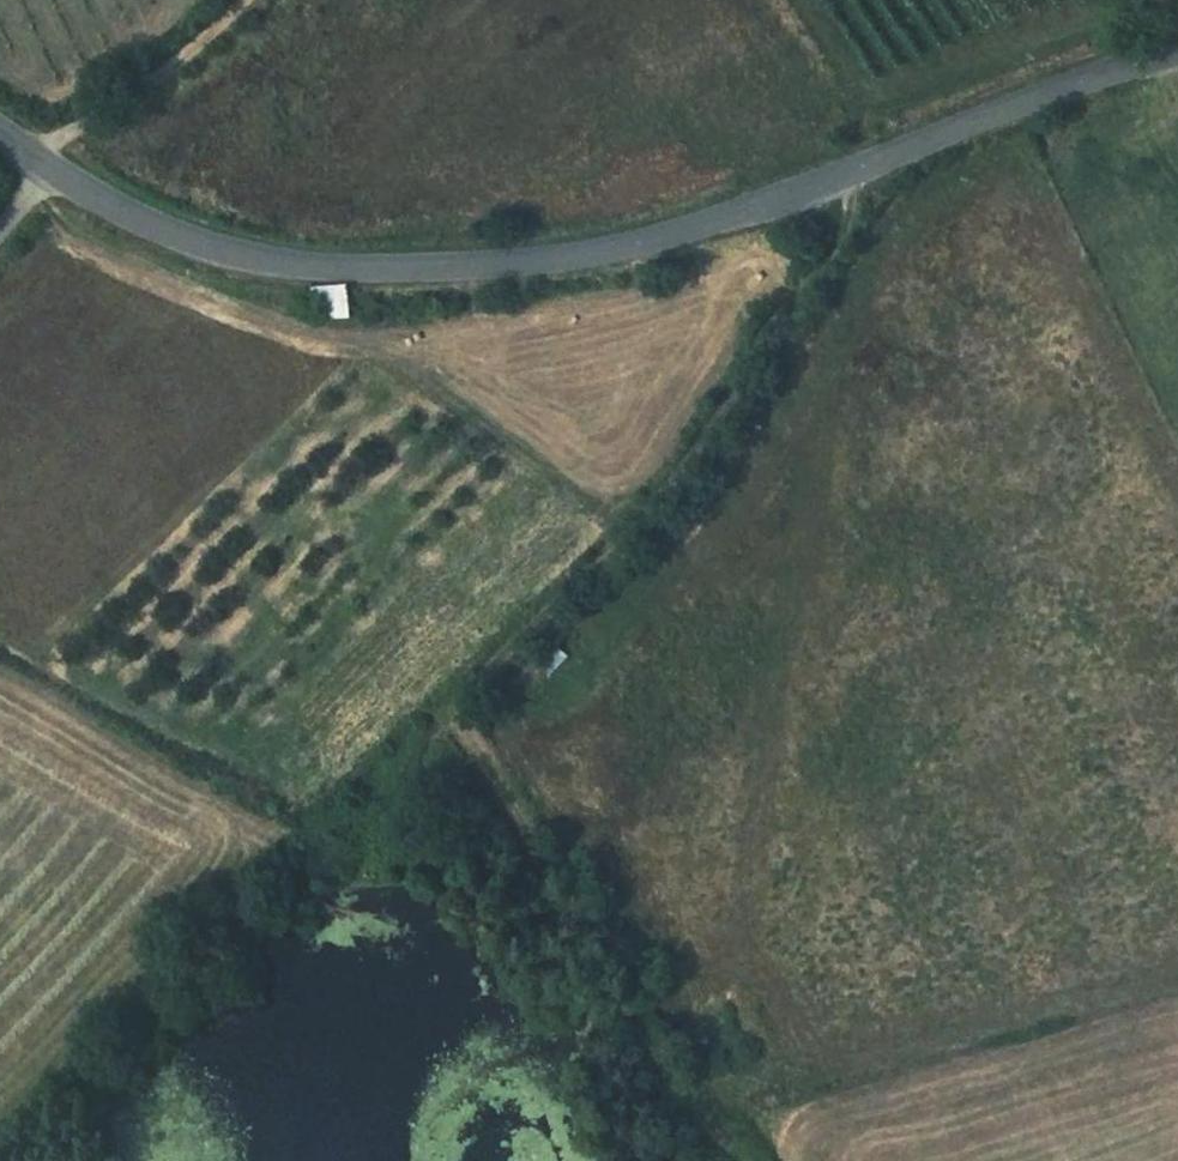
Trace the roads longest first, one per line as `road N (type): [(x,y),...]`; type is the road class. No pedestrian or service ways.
road 1 (tertiary): [(0,116),(63,171),(140,220),(271,269),(431,268),(631,250),(869,171),(1134,55),(1177,46)]
road 2 (track): [(234,0),(153,72),(33,144)]

